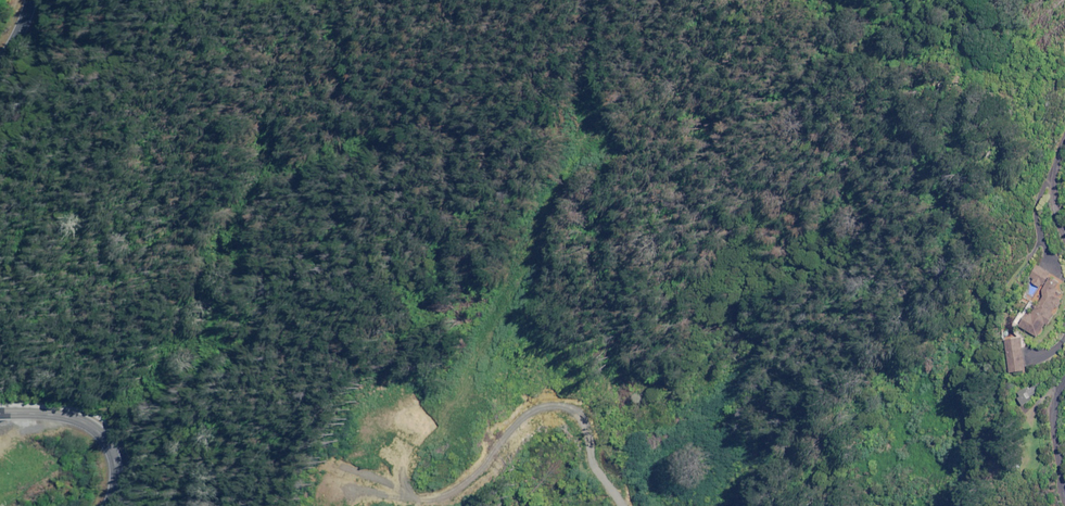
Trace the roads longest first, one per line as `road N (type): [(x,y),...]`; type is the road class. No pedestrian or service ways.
road 1 (primary): [(0,413),(47,407),(111,426),(127,448),(128,468),(115,505)]

